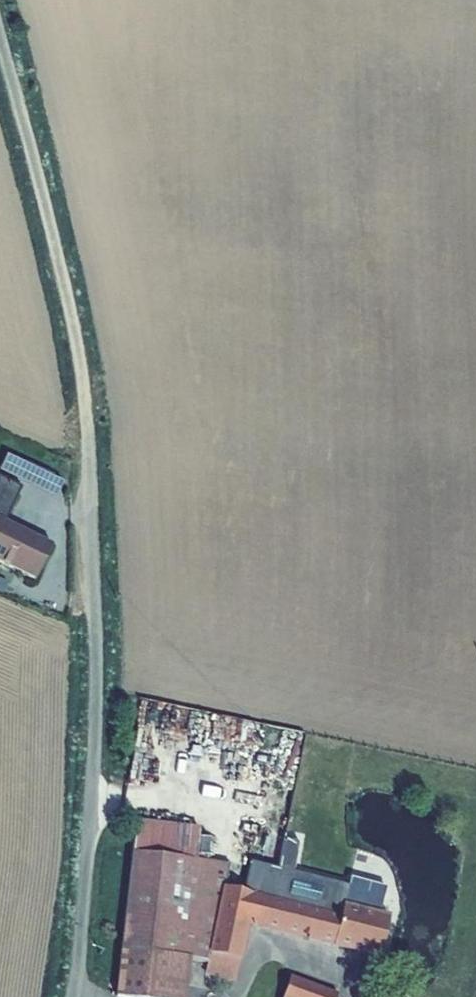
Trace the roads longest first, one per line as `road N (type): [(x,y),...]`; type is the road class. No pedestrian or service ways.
road 1 (unclassified): [(0,48),(74,349),(88,451),(96,654),(77,996)]

